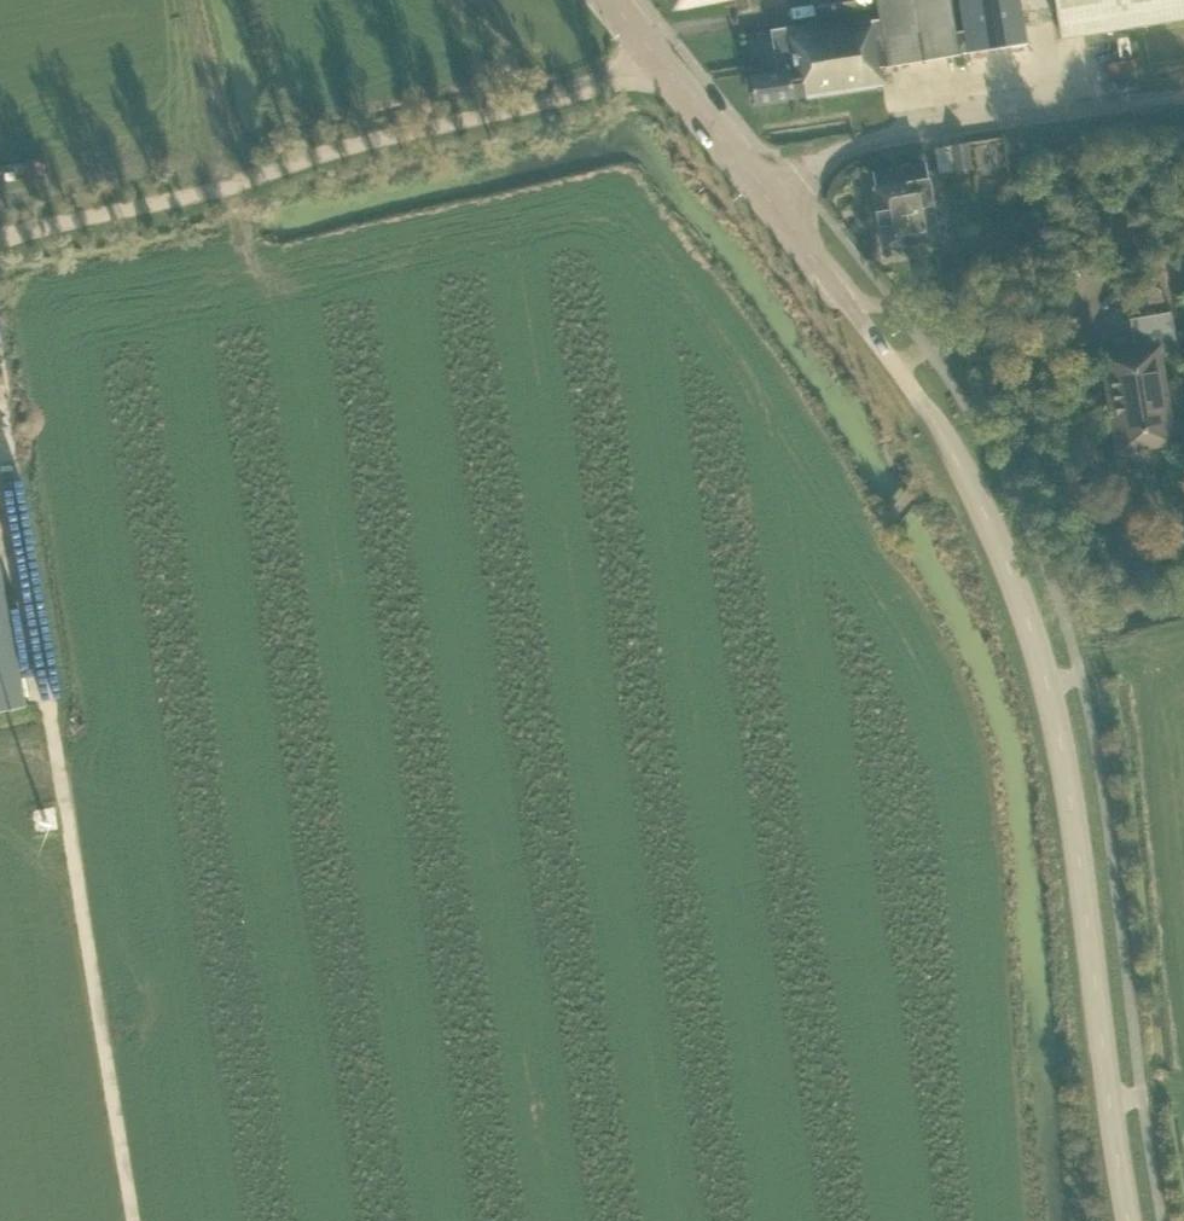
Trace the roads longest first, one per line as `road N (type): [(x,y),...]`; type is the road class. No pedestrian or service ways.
road 1 (secondary): [(1128,1220),(1070,783),(1037,645),(994,534),(930,415),(771,200)]
road 2 (unclassified): [(771,200),(821,161),(864,143),(1183,94)]
road 3 (secondary): [(771,200),(612,0)]

